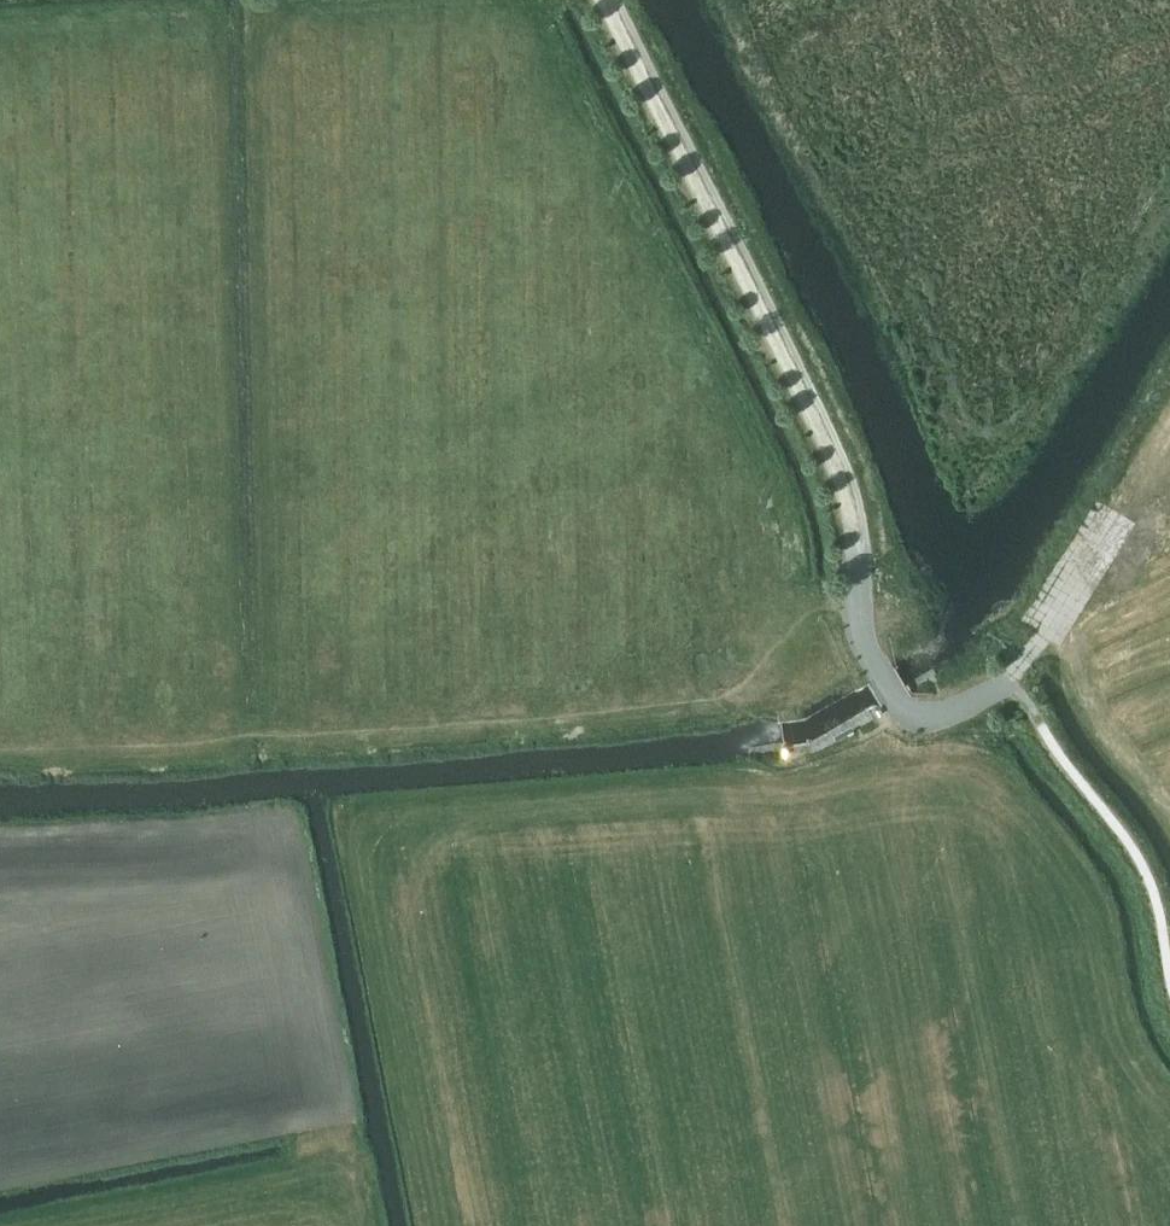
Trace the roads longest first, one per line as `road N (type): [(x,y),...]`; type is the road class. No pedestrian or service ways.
road 1 (track): [(602,0),(839,479),(858,562),(856,592)]
road 2 (track): [(856,592),(869,651),(909,713),(930,717),(1007,682)]

